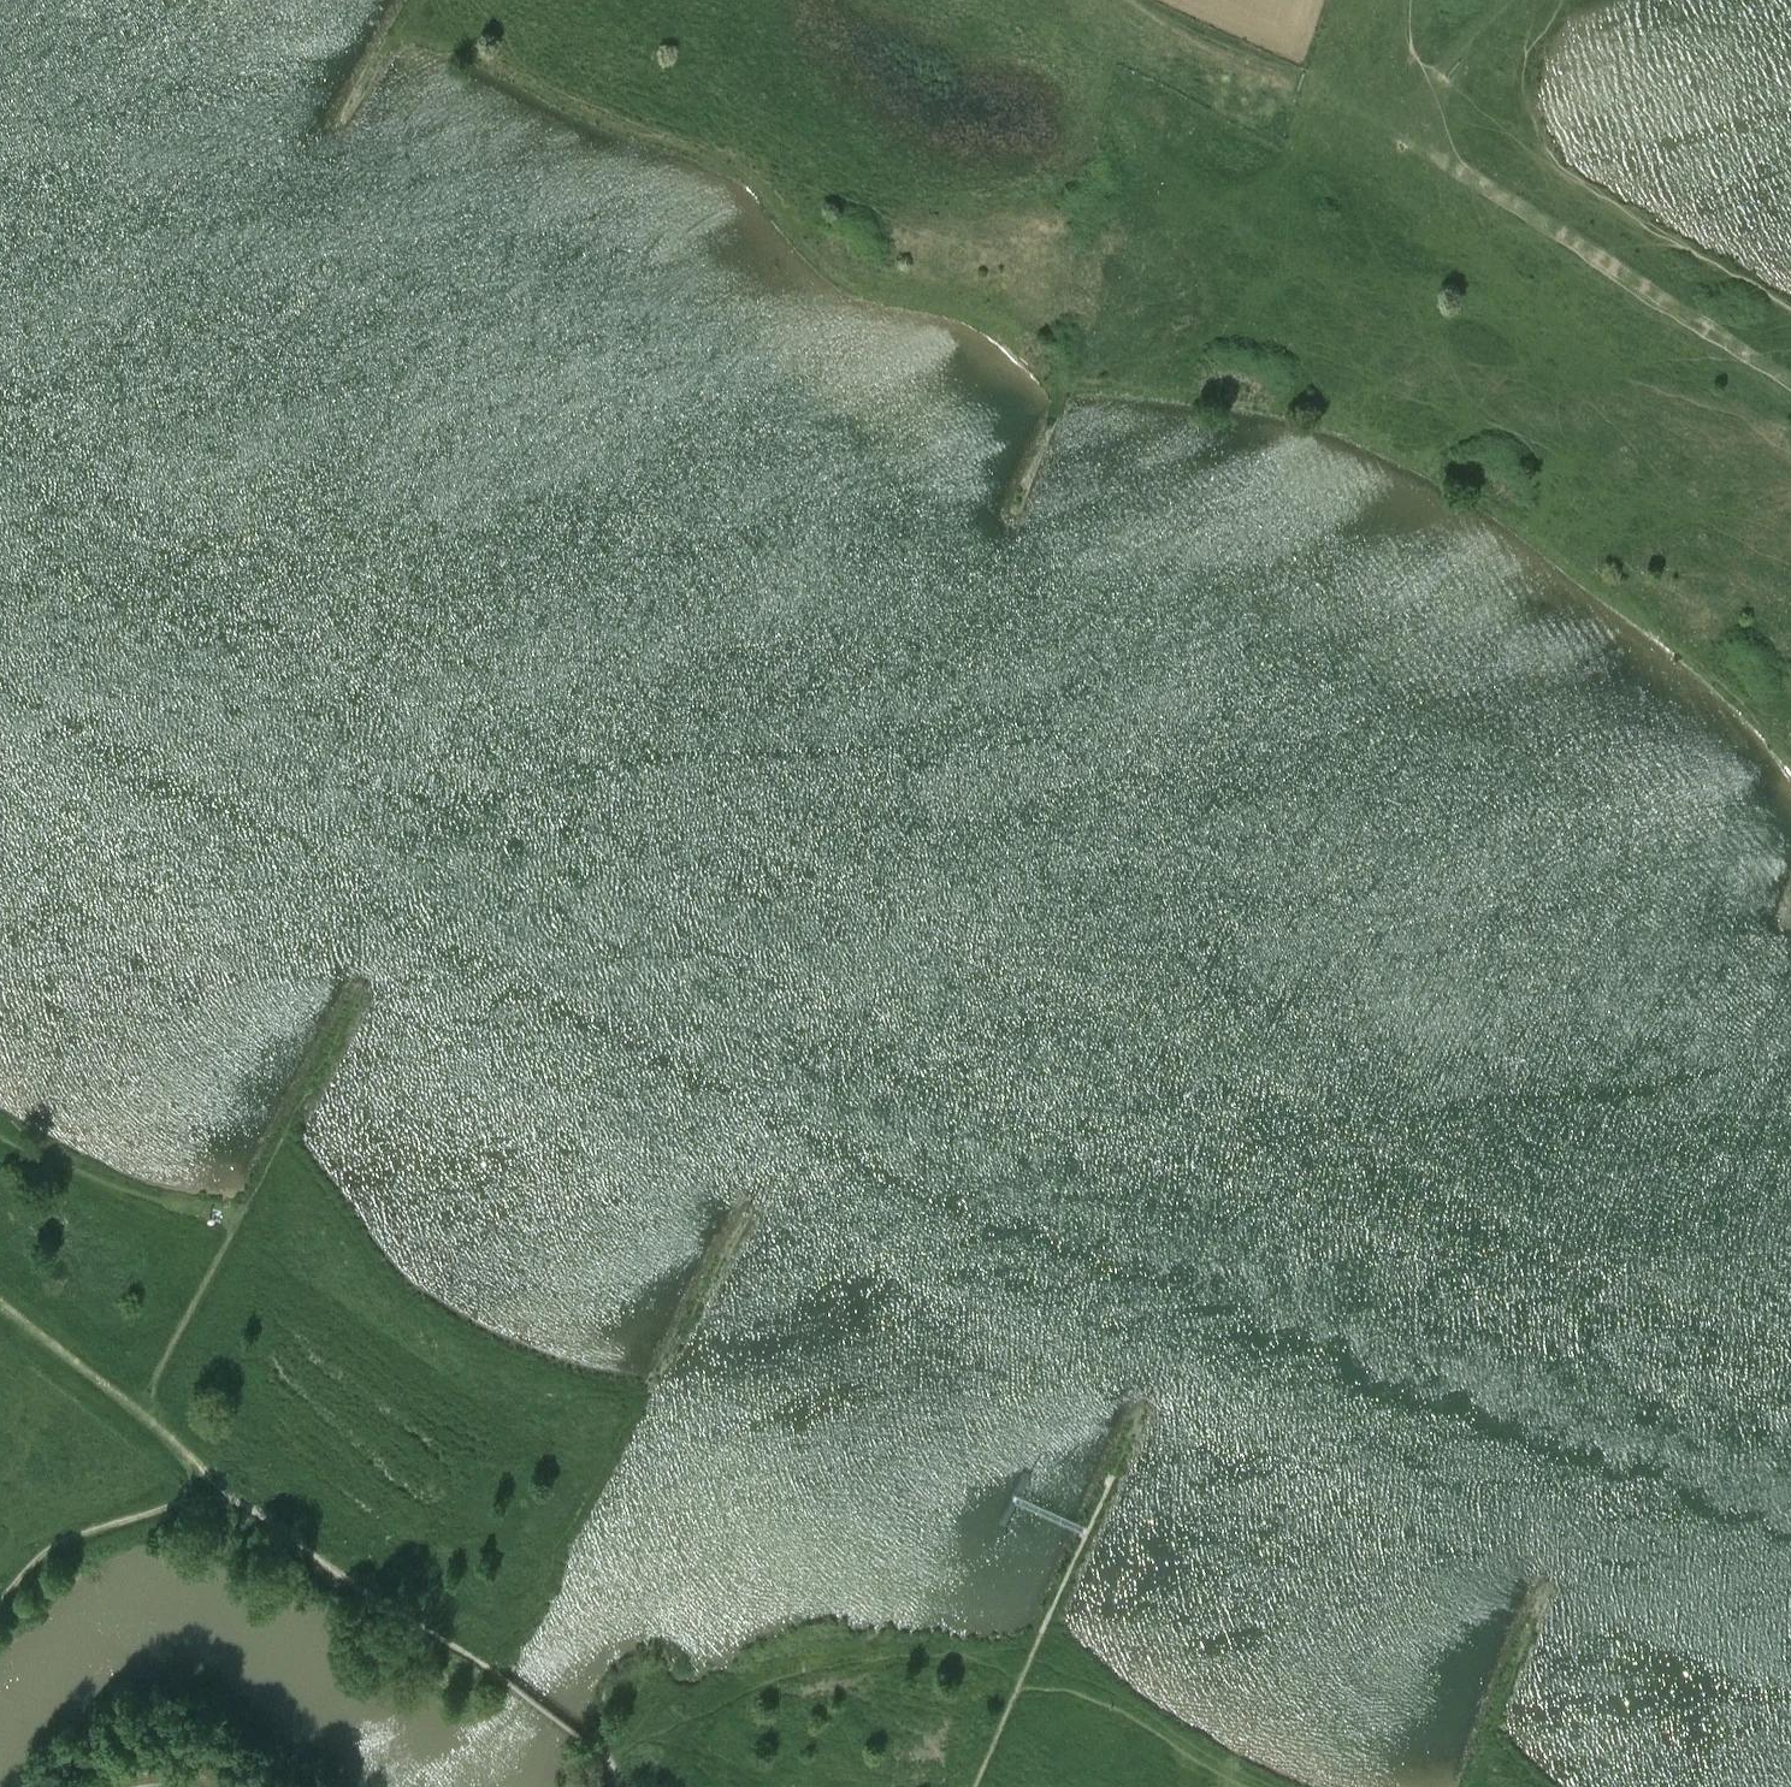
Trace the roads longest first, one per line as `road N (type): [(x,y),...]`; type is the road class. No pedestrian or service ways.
road 1 (track): [(0,1312),(241,1501)]
road 2 (track): [(1536,0),(1460,64),(1421,147)]

